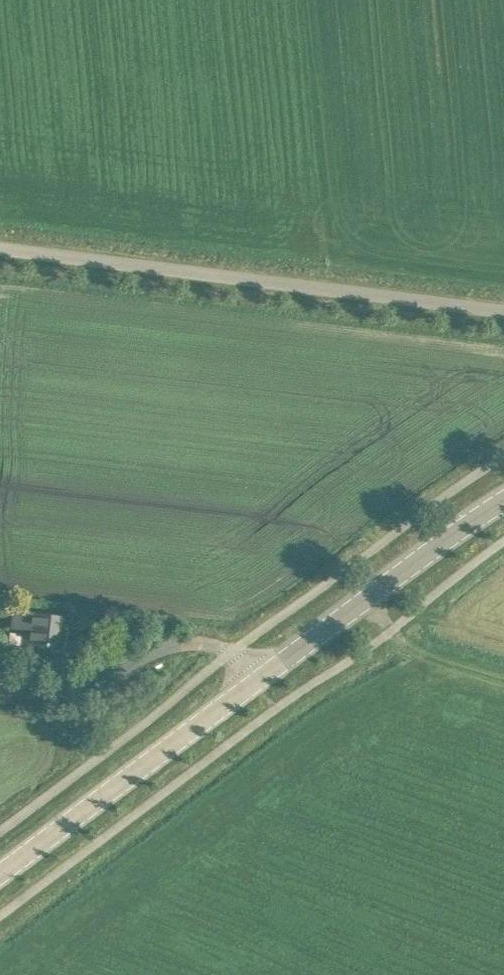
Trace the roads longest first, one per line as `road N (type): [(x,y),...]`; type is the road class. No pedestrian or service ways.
road 1 (unclassified): [(503,311),(0,247)]
road 2 (secondary): [(0,872),(257,680)]
road 3 (secondary): [(257,680),(503,500)]
road 4 (residential): [(257,680),(232,651),(189,642),(67,691),(0,690)]

